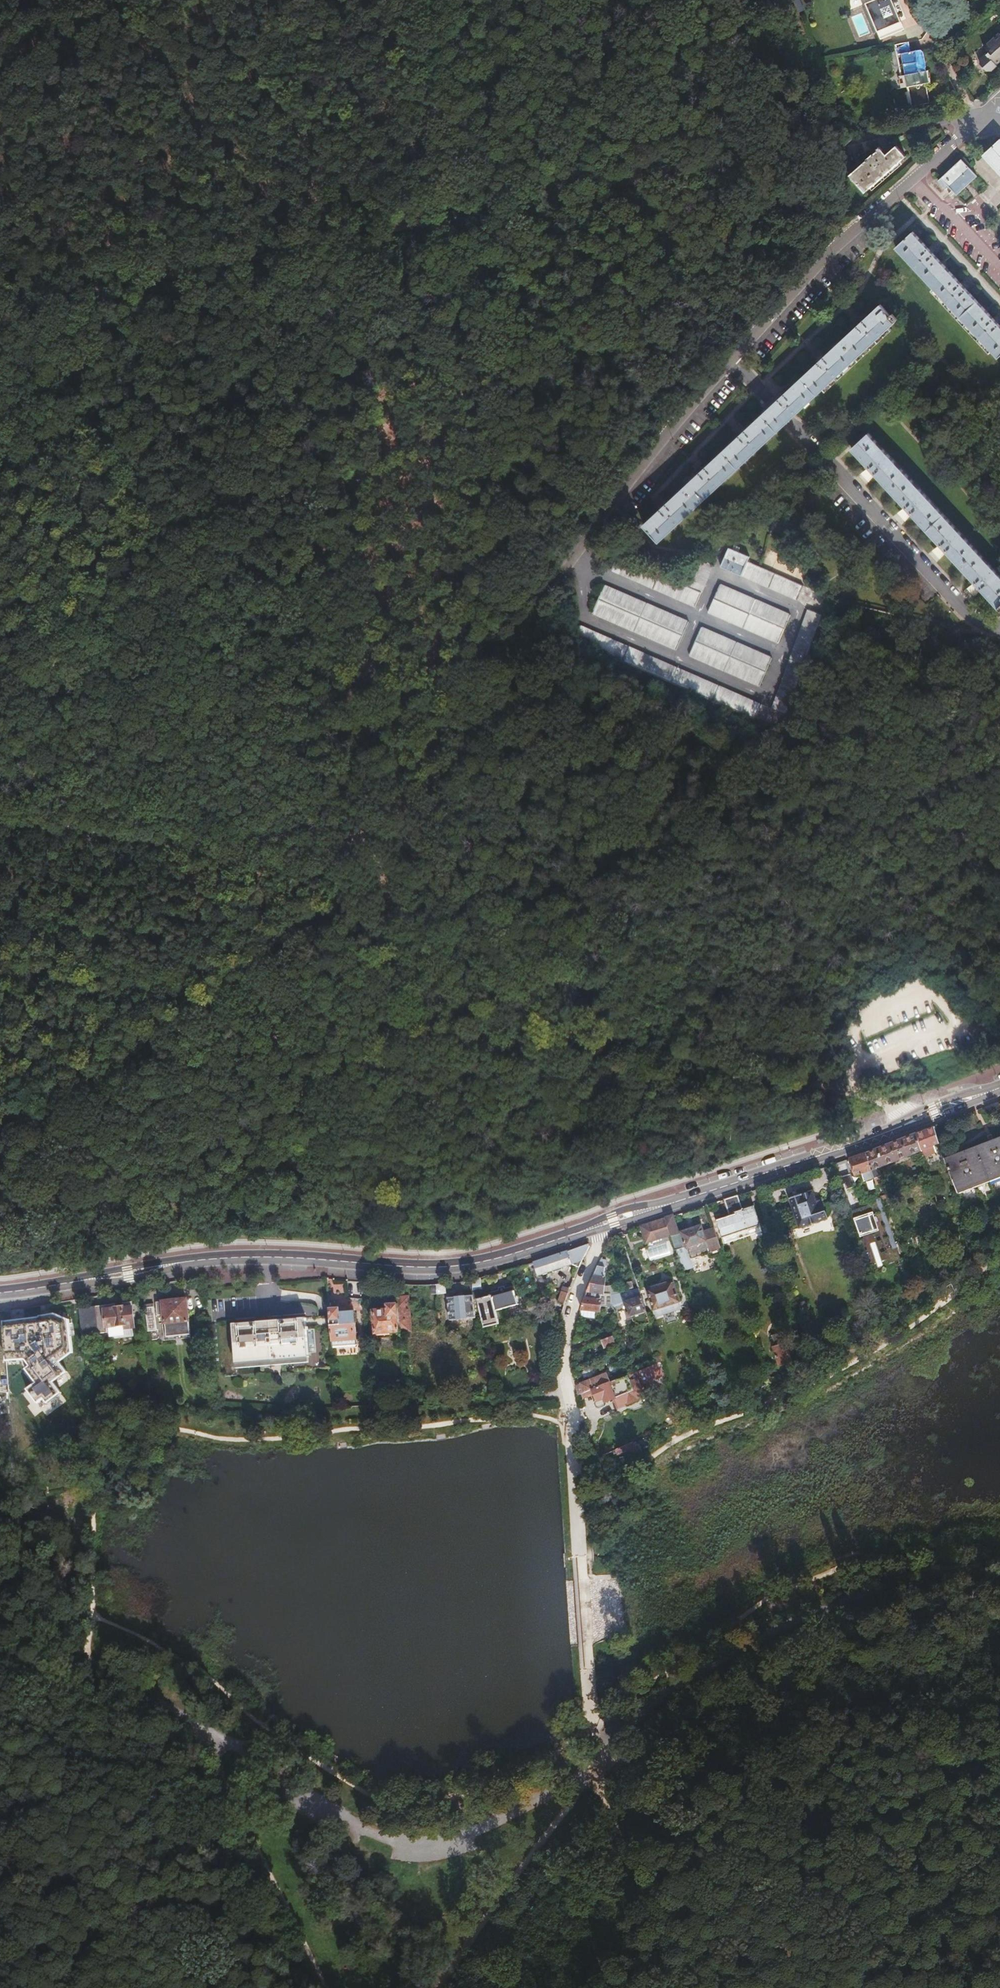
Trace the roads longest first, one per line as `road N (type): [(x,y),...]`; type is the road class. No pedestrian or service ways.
road 1 (track): [(848,143),(732,158),(0,312)]
road 2 (track): [(0,266),(376,866)]
road 3 (secondary): [(0,1295),(213,1258),(436,1268),(483,1262),(597,1225)]
road 4 (track): [(0,1140),(376,866)]
road 5 (track): [(597,1762),(630,1719),(770,1628),(878,1593),(930,1583),(999,1586)]
road 6 (track): [(597,1762),(473,1839),(410,1849),(328,1815),(196,1731)]
road 7 (secondary): [(597,1225),(999,1085)]
road 8 (residential): [(731,363),(978,627),(999,627)]
road 9 (track): [(0,809),(376,866)]
road 10 (track): [(572,561),(428,804),(376,866)]
road 11 (track): [(440,1987),(597,1762),(596,1720)]
road 12 (residential): [(731,363),(572,561),(580,617)]
road 13 (track): [(999,1830),(816,1611)]
road 14 (track): [(596,1720),(573,1446)]
road 15 (residential): [(912,178),(842,240),(731,363)]
road 16 (track): [(682,1987),(597,1762)]
road 17 (residential): [(597,1225),(570,1307),(571,1415)]
road 18 (residential): [(991,106),(848,143)]
road 19 (track): [(91,1661),(125,1675),(196,1731)]
road 20 (residential): [(912,178),(999,269)]

